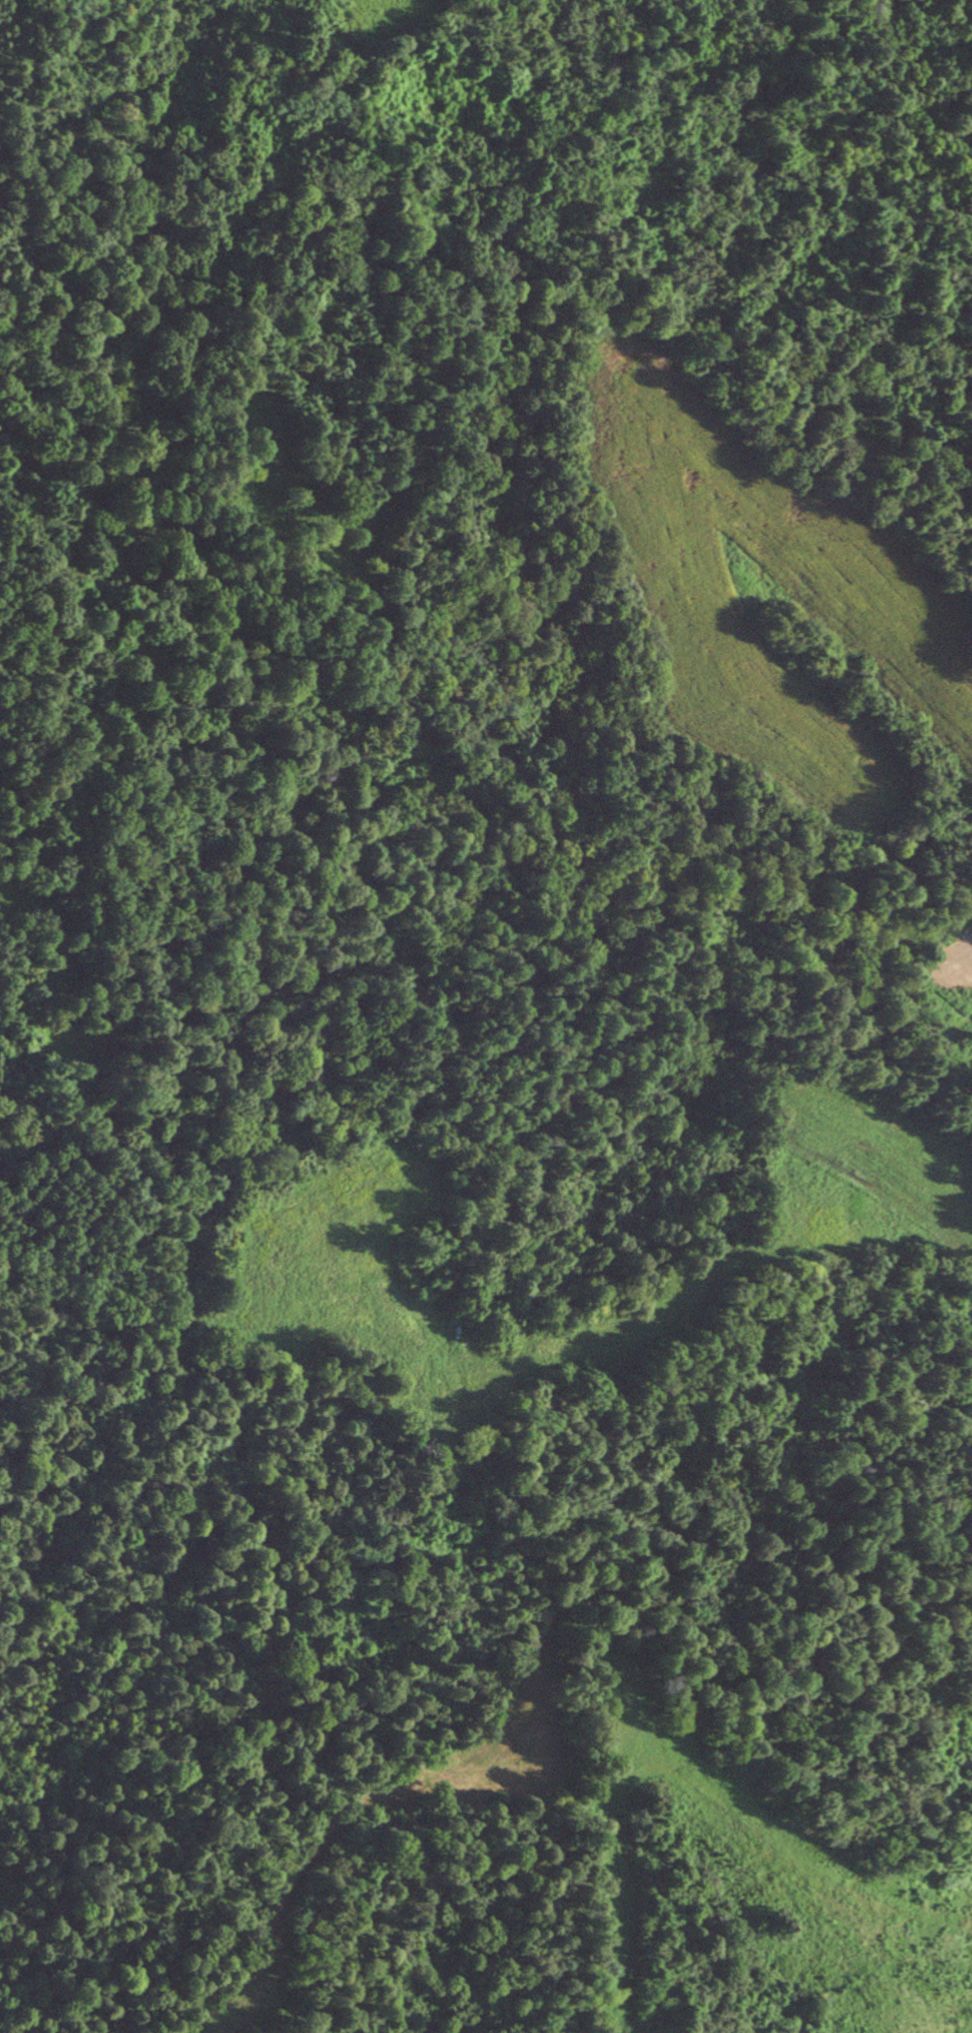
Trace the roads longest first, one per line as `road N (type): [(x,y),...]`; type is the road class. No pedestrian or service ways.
road 1 (residential): [(971,1614),(854,1604),(771,1643),(714,1656),(666,1642),(624,1613),(545,1528)]

